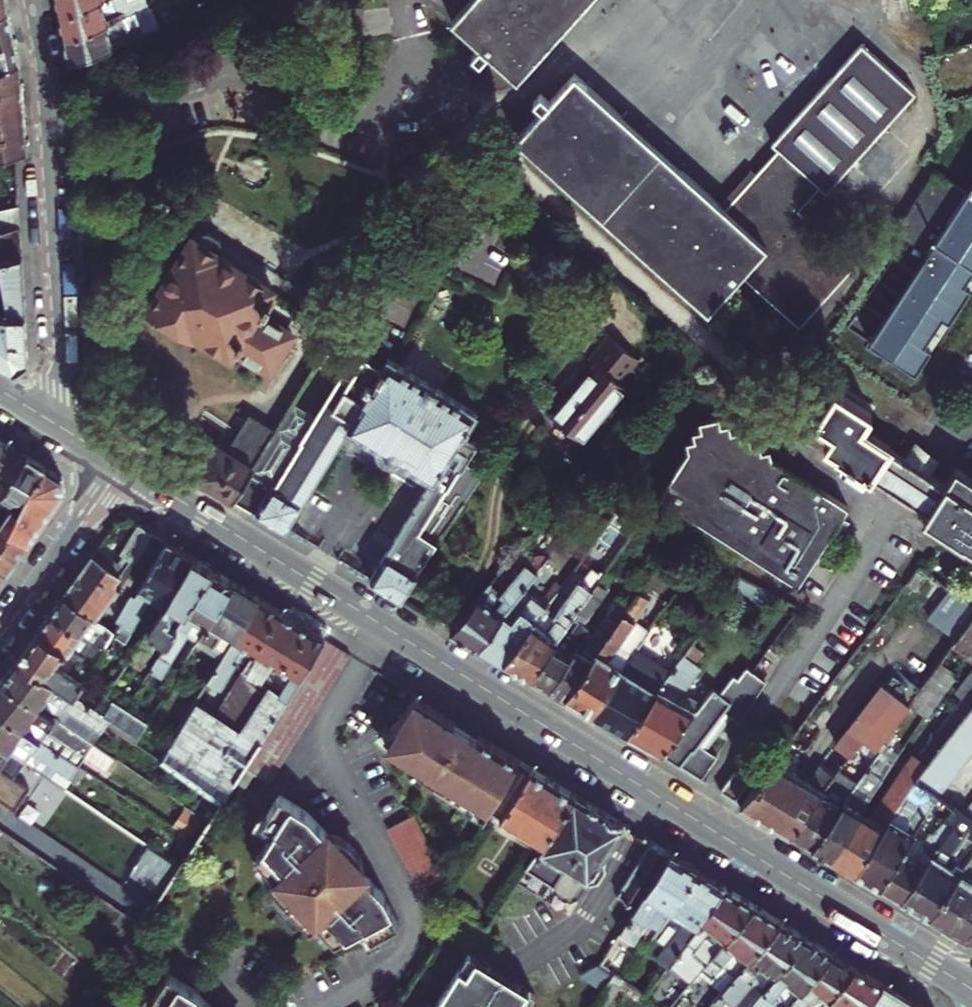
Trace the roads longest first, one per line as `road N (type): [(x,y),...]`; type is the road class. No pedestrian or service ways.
road 1 (secondary): [(691,818),(118,463)]
road 2 (residential): [(59,426),(28,0)]
road 3 (residential): [(691,818),(894,506)]
road 4 (secondary): [(971,990),(691,818)]
road 5 (residential): [(118,463),(0,632)]

